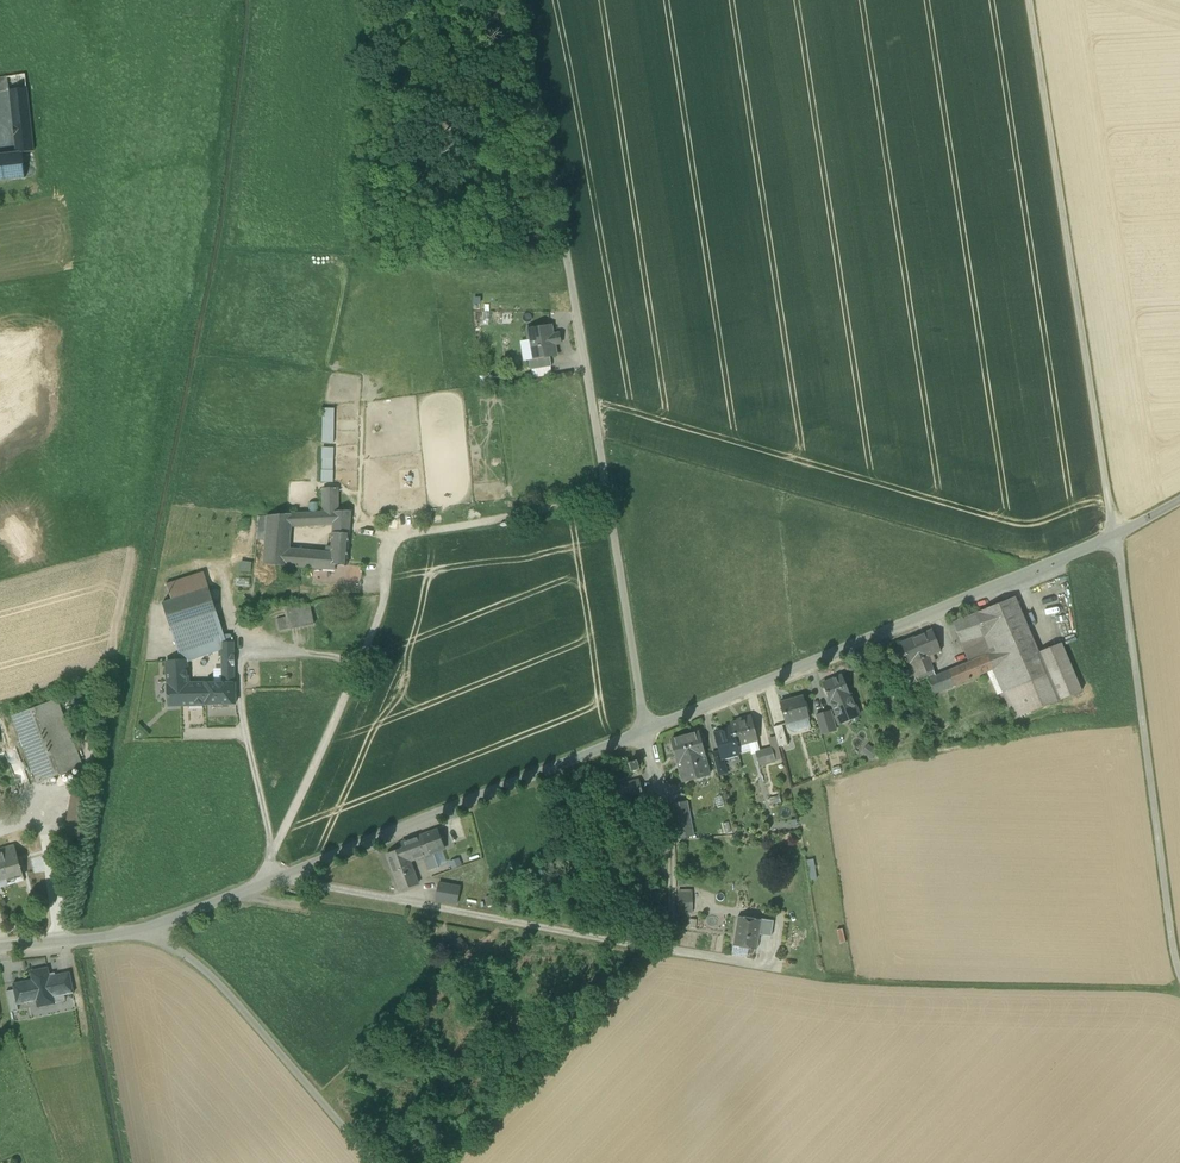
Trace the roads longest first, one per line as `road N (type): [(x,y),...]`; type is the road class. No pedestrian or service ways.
road 1 (unclassified): [(640,692),(517,0)]
road 2 (track): [(1115,538),(1029,0)]
road 3 (residential): [(778,968),(277,877)]
road 4 (unclassified): [(1115,538),(647,733)]
road 5 (unclassified): [(1115,538),(1179,972)]
road 6 (unclassified): [(647,733),(277,877)]
road 7 (unclassified): [(139,932),(218,978),(375,1162)]
road 8 (unclassified): [(277,877),(139,932)]
road 9 (residential): [(0,951),(139,932)]

